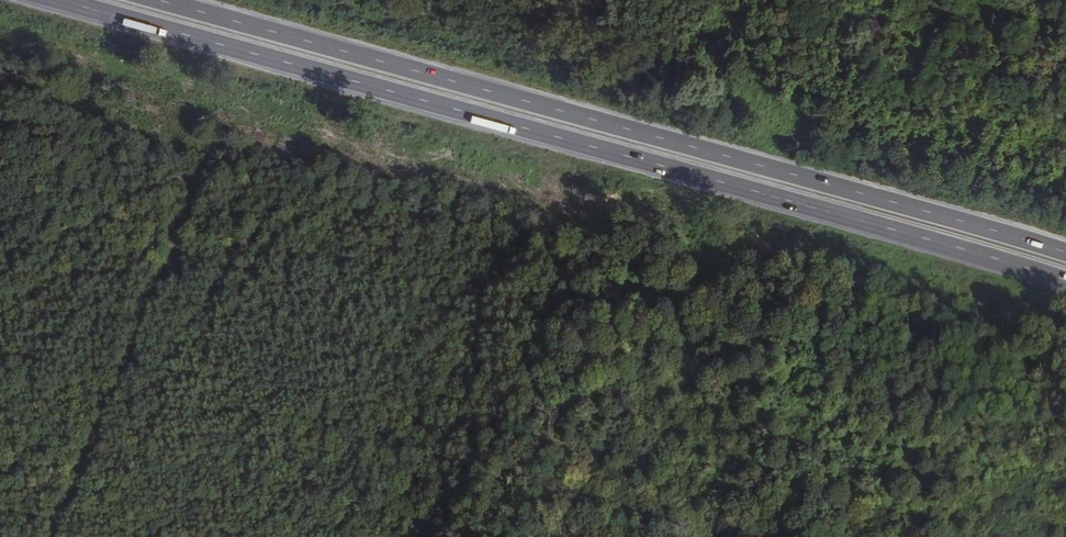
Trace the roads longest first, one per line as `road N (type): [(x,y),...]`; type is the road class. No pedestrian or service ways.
road 1 (trunk): [(56,0),(1065,283)]
road 2 (trunk): [(1065,254),(156,0)]

